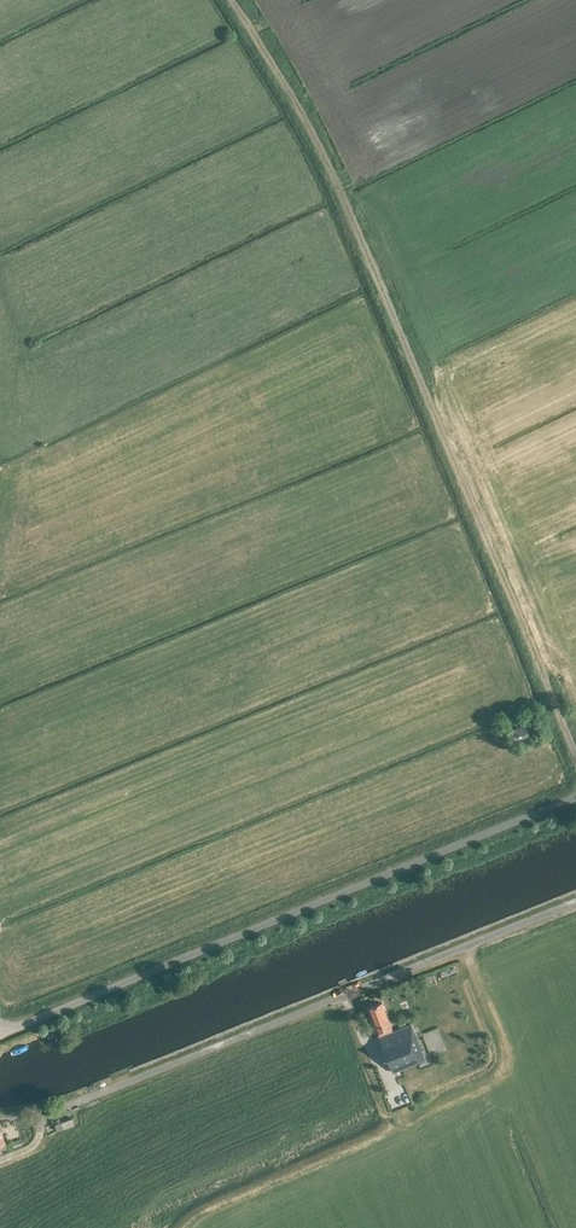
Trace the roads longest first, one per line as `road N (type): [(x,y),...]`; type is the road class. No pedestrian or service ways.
road 1 (track): [(231,0),(344,201),(575,754)]
road 2 (unclassified): [(0,1028),(575,796)]
road 3 (unclassified): [(37,1117),(575,902)]

